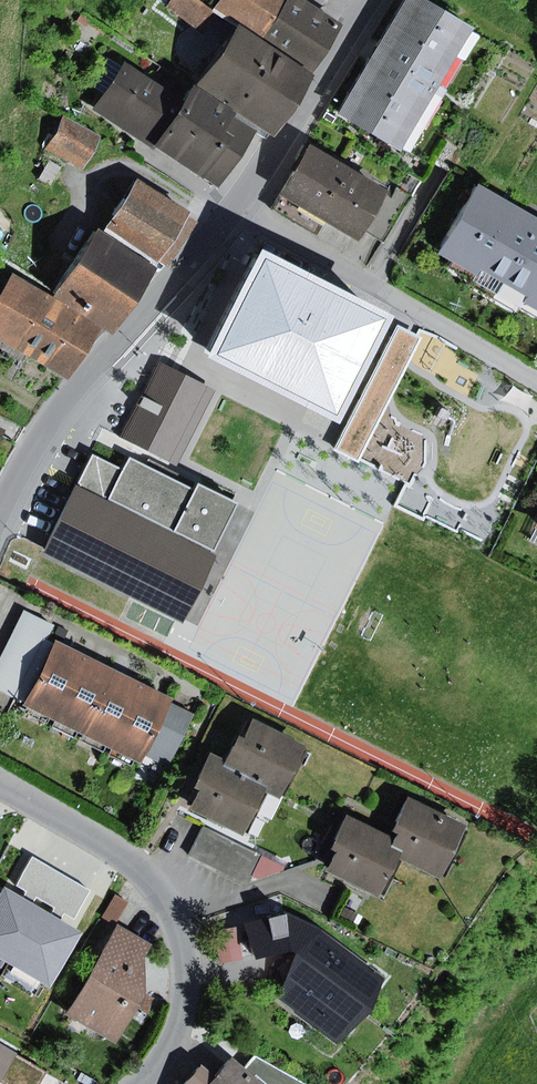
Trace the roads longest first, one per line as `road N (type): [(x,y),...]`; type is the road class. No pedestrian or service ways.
road 1 (residential): [(134,1083),(181,1024),(187,995),(173,908),(147,872),(106,837),(0,780)]
road 2 (tertiary): [(240,202),(67,395),(0,511)]
road 3 (unclassified): [(240,202),(536,382)]
road 4 (tertiary): [(372,0),(276,158),(240,202)]

